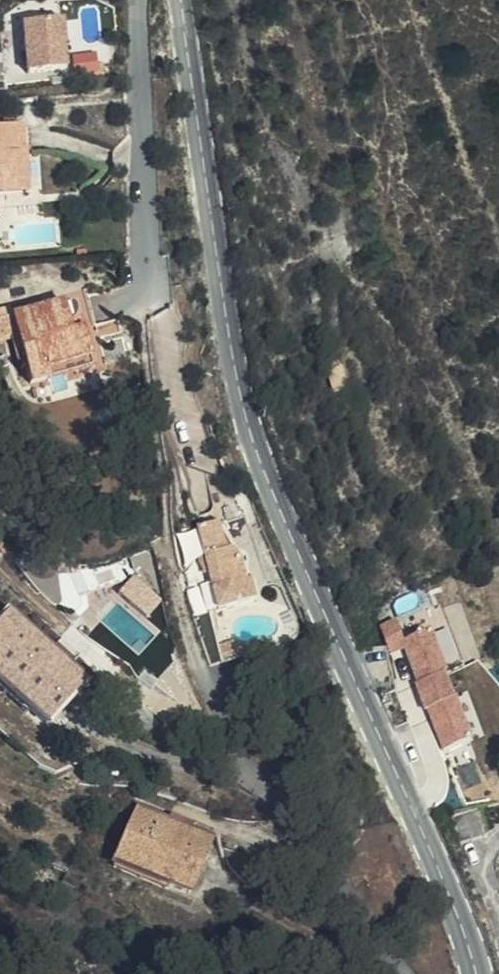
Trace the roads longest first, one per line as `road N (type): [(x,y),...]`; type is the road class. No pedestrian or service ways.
road 1 (tertiary): [(473,973),(442,872),(267,480),(221,316),(181,0)]
road 2 (residential): [(148,289),(129,0)]

